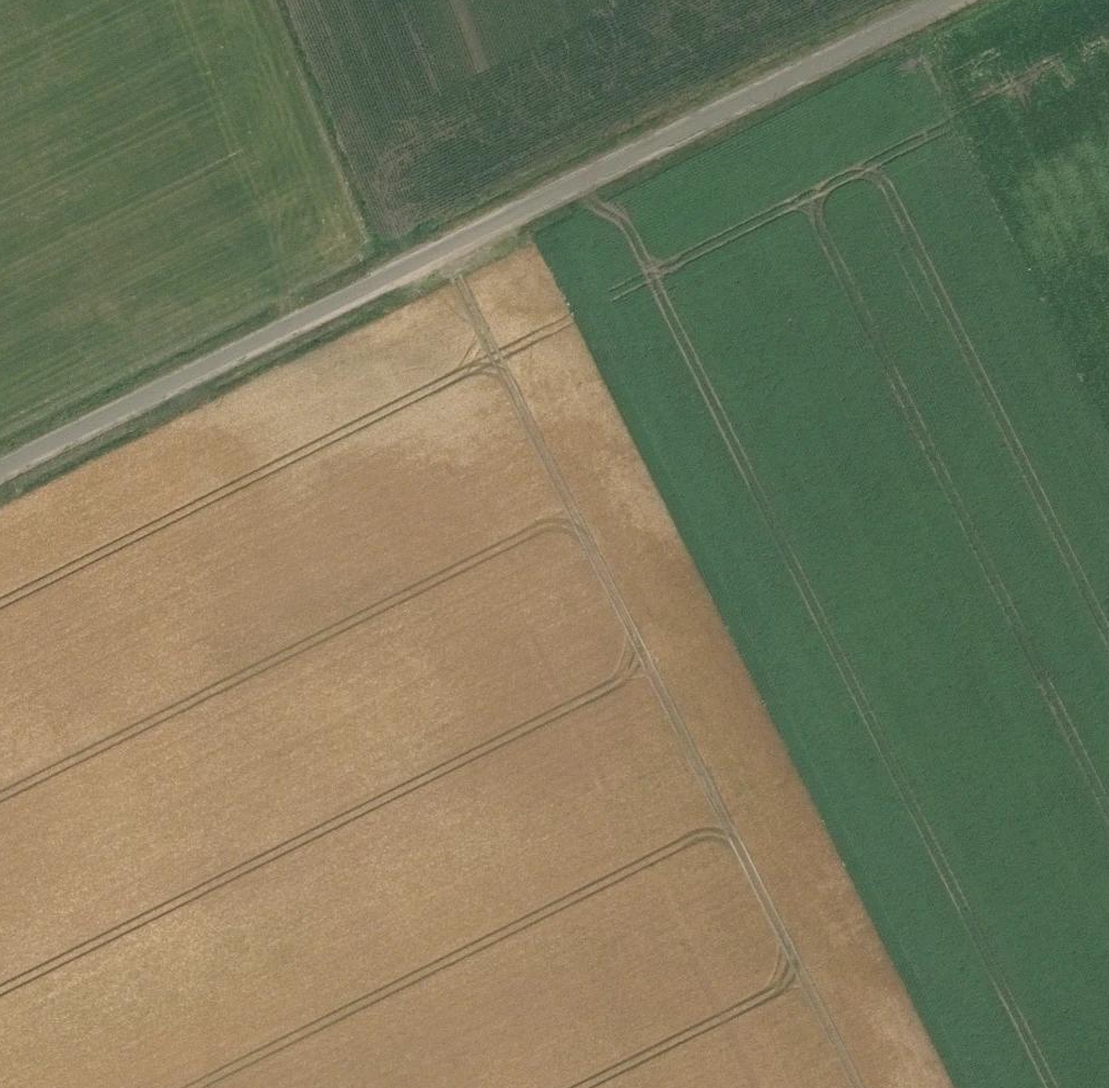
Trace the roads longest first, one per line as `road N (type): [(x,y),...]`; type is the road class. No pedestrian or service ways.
road 1 (unclassified): [(0,471),(937,0)]

